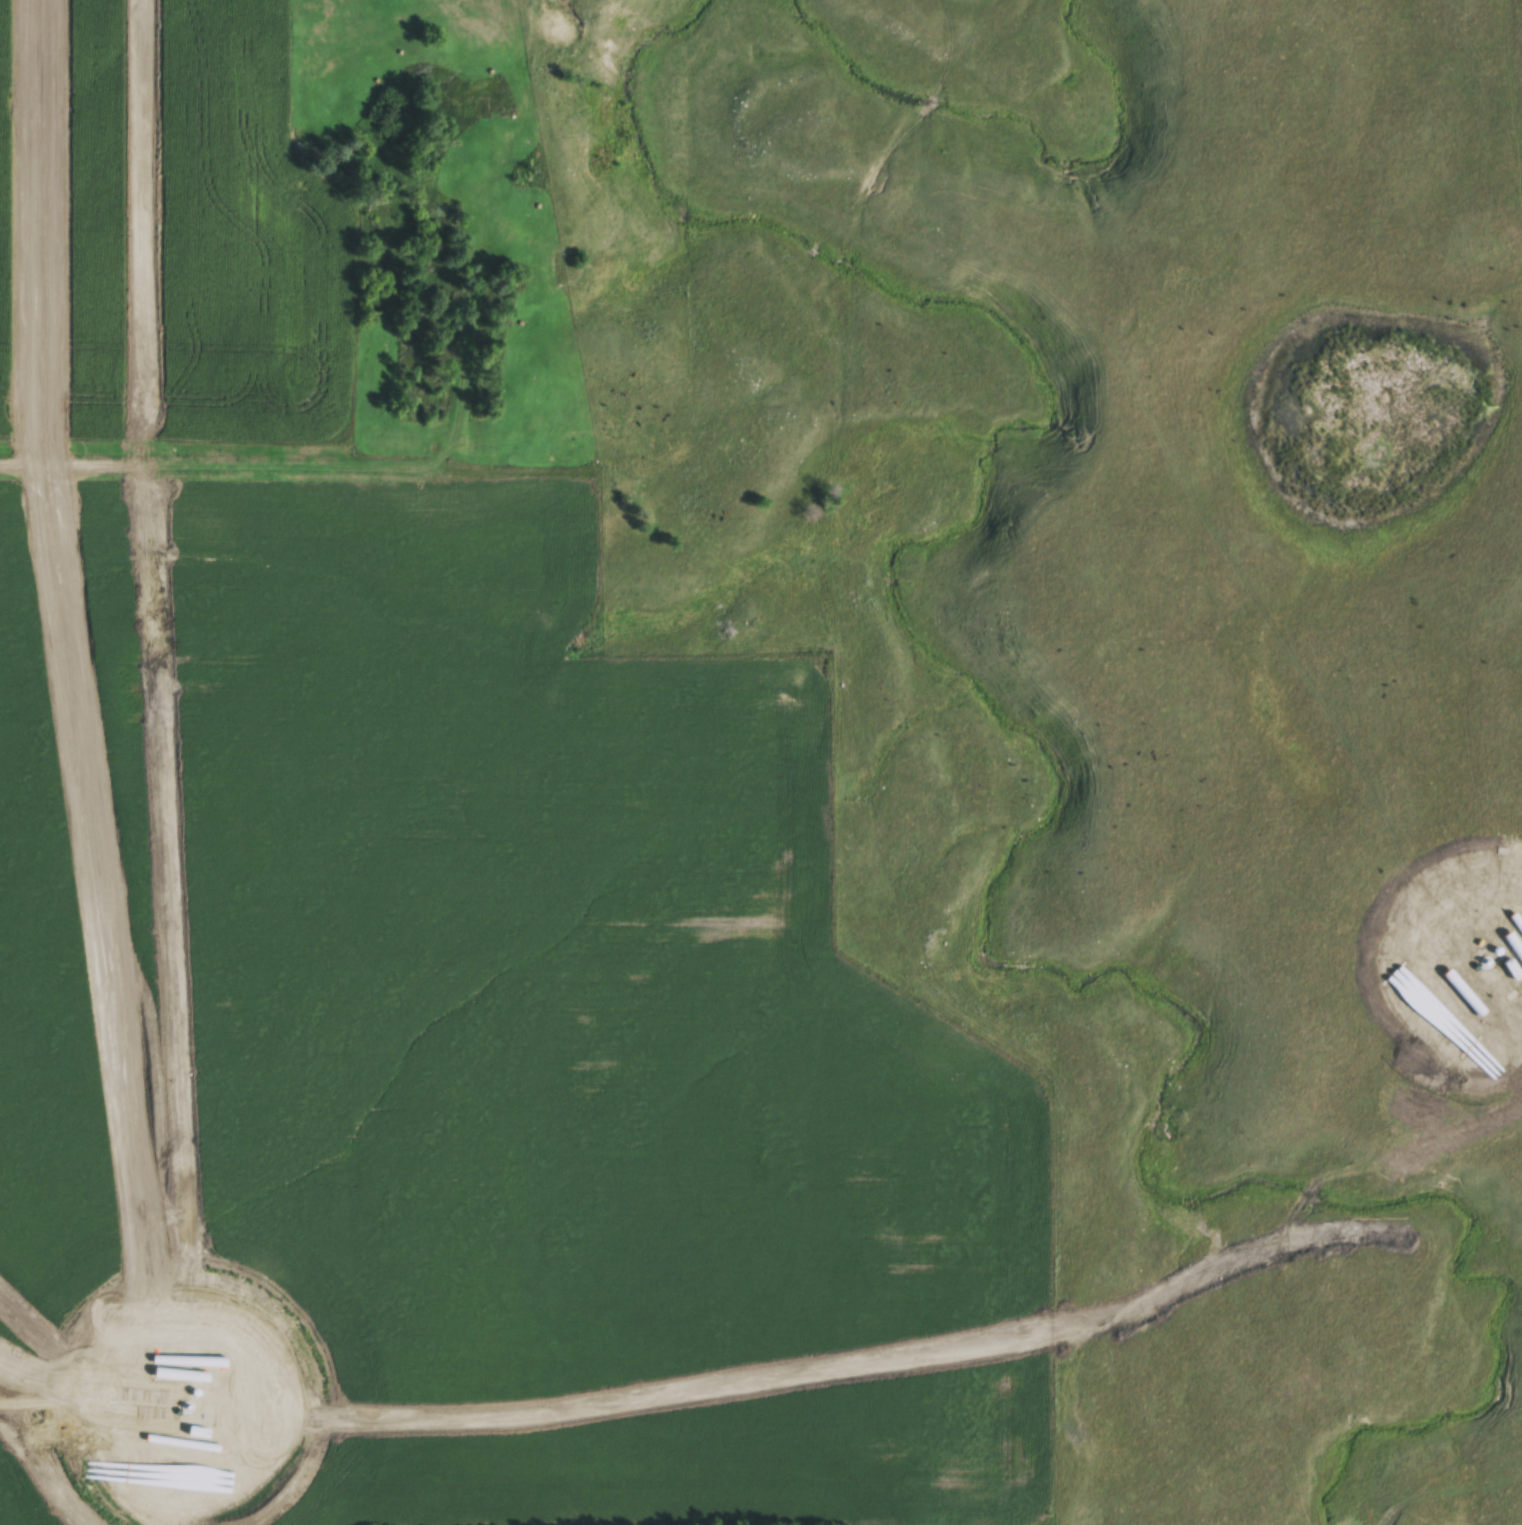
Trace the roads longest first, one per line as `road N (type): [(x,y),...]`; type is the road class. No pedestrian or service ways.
road 1 (residential): [(0,454),(438,467),(476,303),(481,242)]

